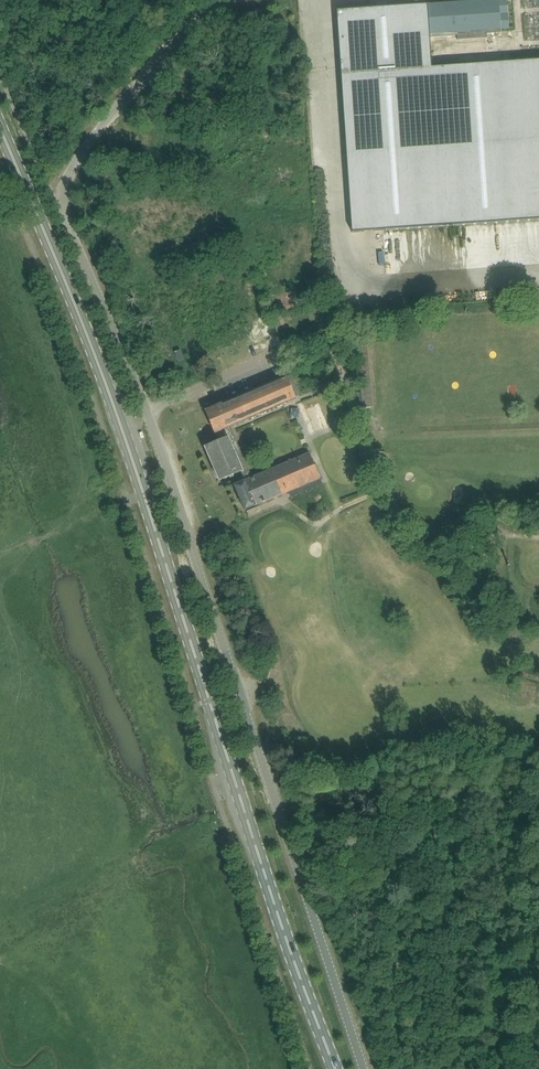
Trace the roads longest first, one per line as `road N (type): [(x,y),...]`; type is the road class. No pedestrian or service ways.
road 1 (primary): [(335,1068),(88,331),(0,127)]
road 2 (unclassified): [(502,534),(430,531),(404,519),(349,401),(336,350),(325,340),(149,412)]
road 3 (track): [(324,0),(345,280),(538,268)]
road 4 (unclassified): [(363,1068),(238,691)]
road 5 (unclassified): [(238,691),(149,412)]
road 6 (unclassified): [(149,412),(57,199)]

